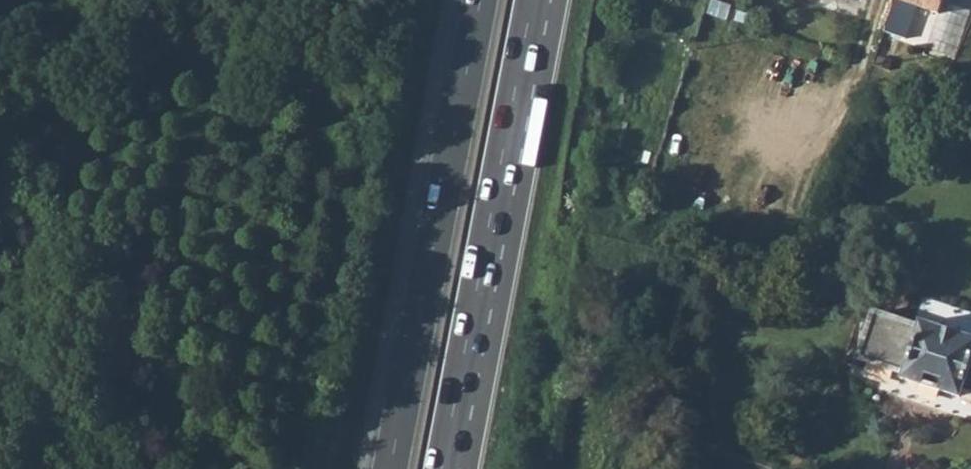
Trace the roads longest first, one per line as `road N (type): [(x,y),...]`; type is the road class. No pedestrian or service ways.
road 1 (trunk): [(445,468),(536,0)]
road 2 (trunk): [(482,0),(392,468)]

